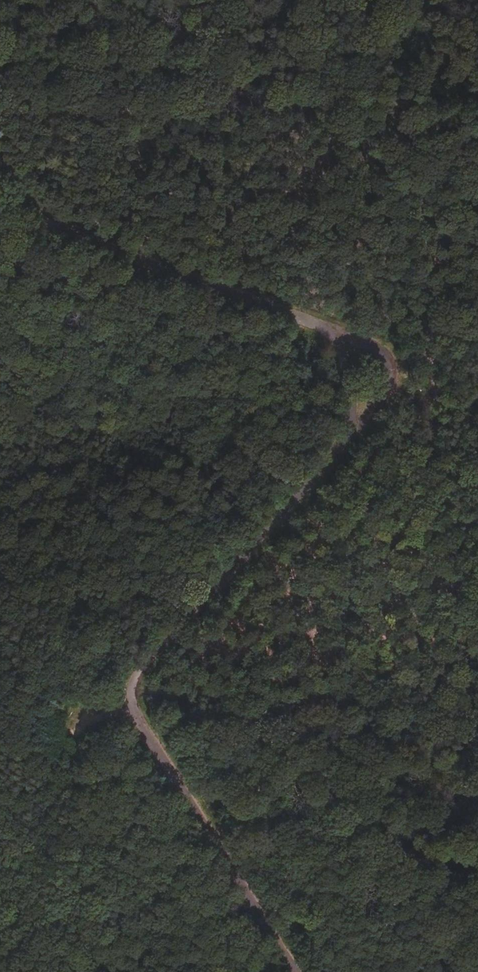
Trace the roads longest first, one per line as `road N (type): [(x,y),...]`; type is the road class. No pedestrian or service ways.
road 1 (track): [(0,173),(54,226),(319,324),(344,361),(351,401),(339,452),(154,648),(135,687),(179,784),(294,971)]
road 2 (track): [(0,116),(477,99)]
road 3 (track): [(135,687),(477,709)]
road 4 (track): [(319,324),(382,351),(393,373),(382,403),(345,441)]

